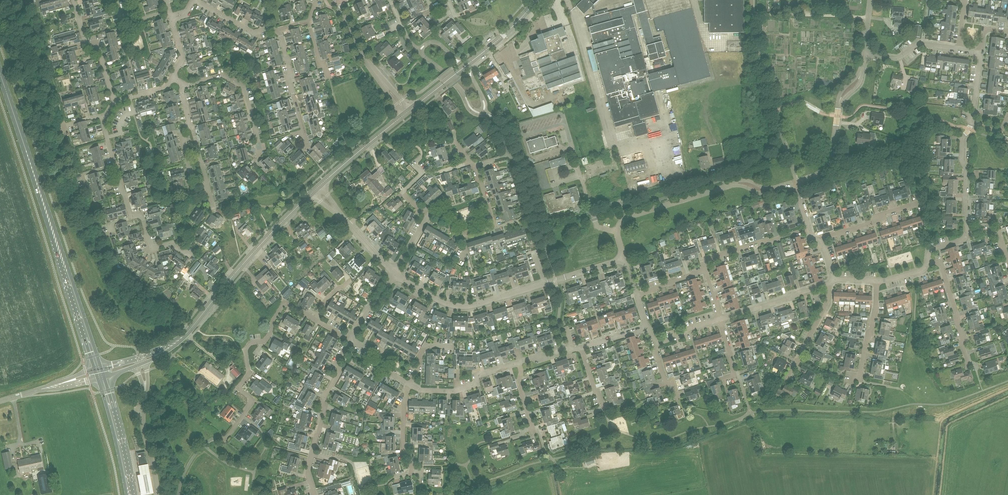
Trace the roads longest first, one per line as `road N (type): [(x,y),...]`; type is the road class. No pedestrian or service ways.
road 1 (primary): [(97,368),(0,74)]
road 2 (residential): [(396,274),(446,303),(467,306),(625,260)]
road 3 (residential): [(315,319),(285,302),(265,341),(245,349),(249,374),(238,389),(254,401),(224,441)]
road 4 (unclassified): [(616,232),(627,217),(744,181),(768,191),(796,183)]
road 5 (tertiary): [(189,330),(312,193)]
road 6 (tertiary): [(405,114),(538,0)]
road 7 (residential): [(255,159),(262,151),(244,84),(225,74),(185,84)]
road 8 (unclassified): [(405,114),(354,43),(338,3)]
road 9 (residential): [(976,369),(967,363),(942,266),(927,263)]
road 10 (residential): [(409,383),(457,391),(477,384),(475,375),(519,362)]
road 11 (residential): [(306,150),(279,29)]
road 12 (residential): [(311,454),(321,403),(350,340)]
road 13 (primary): [(130,494),(101,378)]

